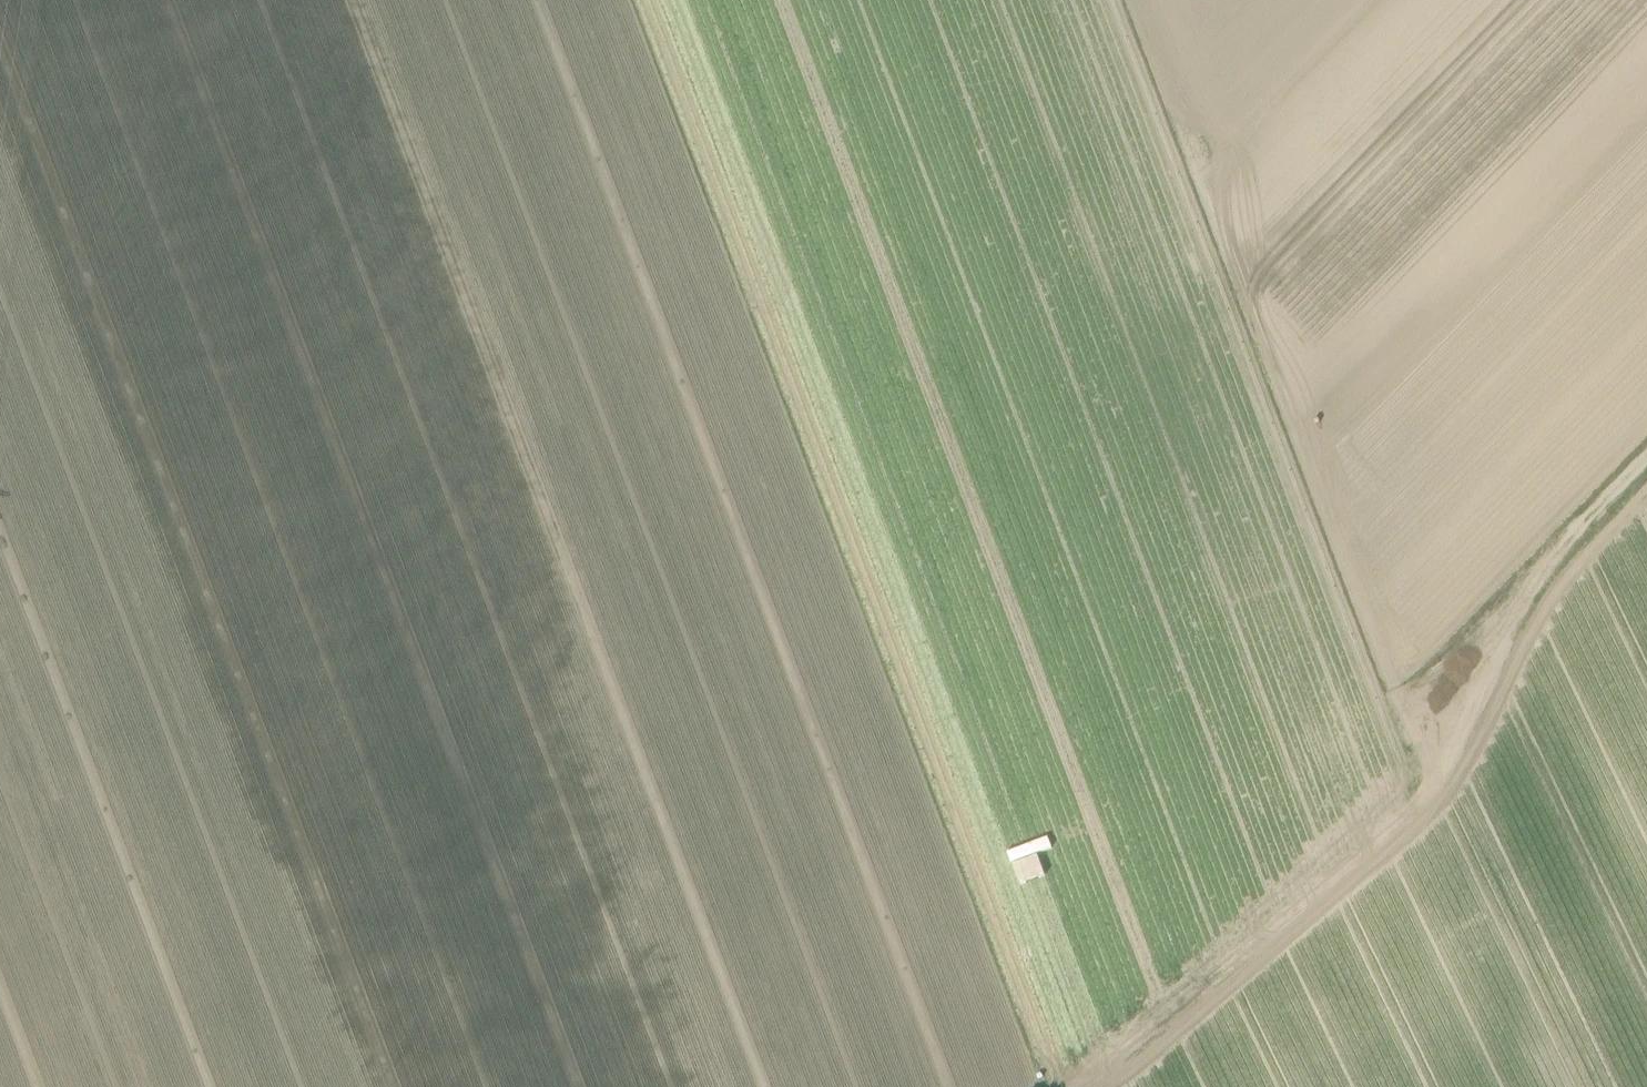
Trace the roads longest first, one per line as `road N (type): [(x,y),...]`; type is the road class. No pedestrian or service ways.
road 1 (track): [(1646,456),(1540,578),(1436,779),(1090,1086)]
road 2 (track): [(1436,779),(1577,1086)]

